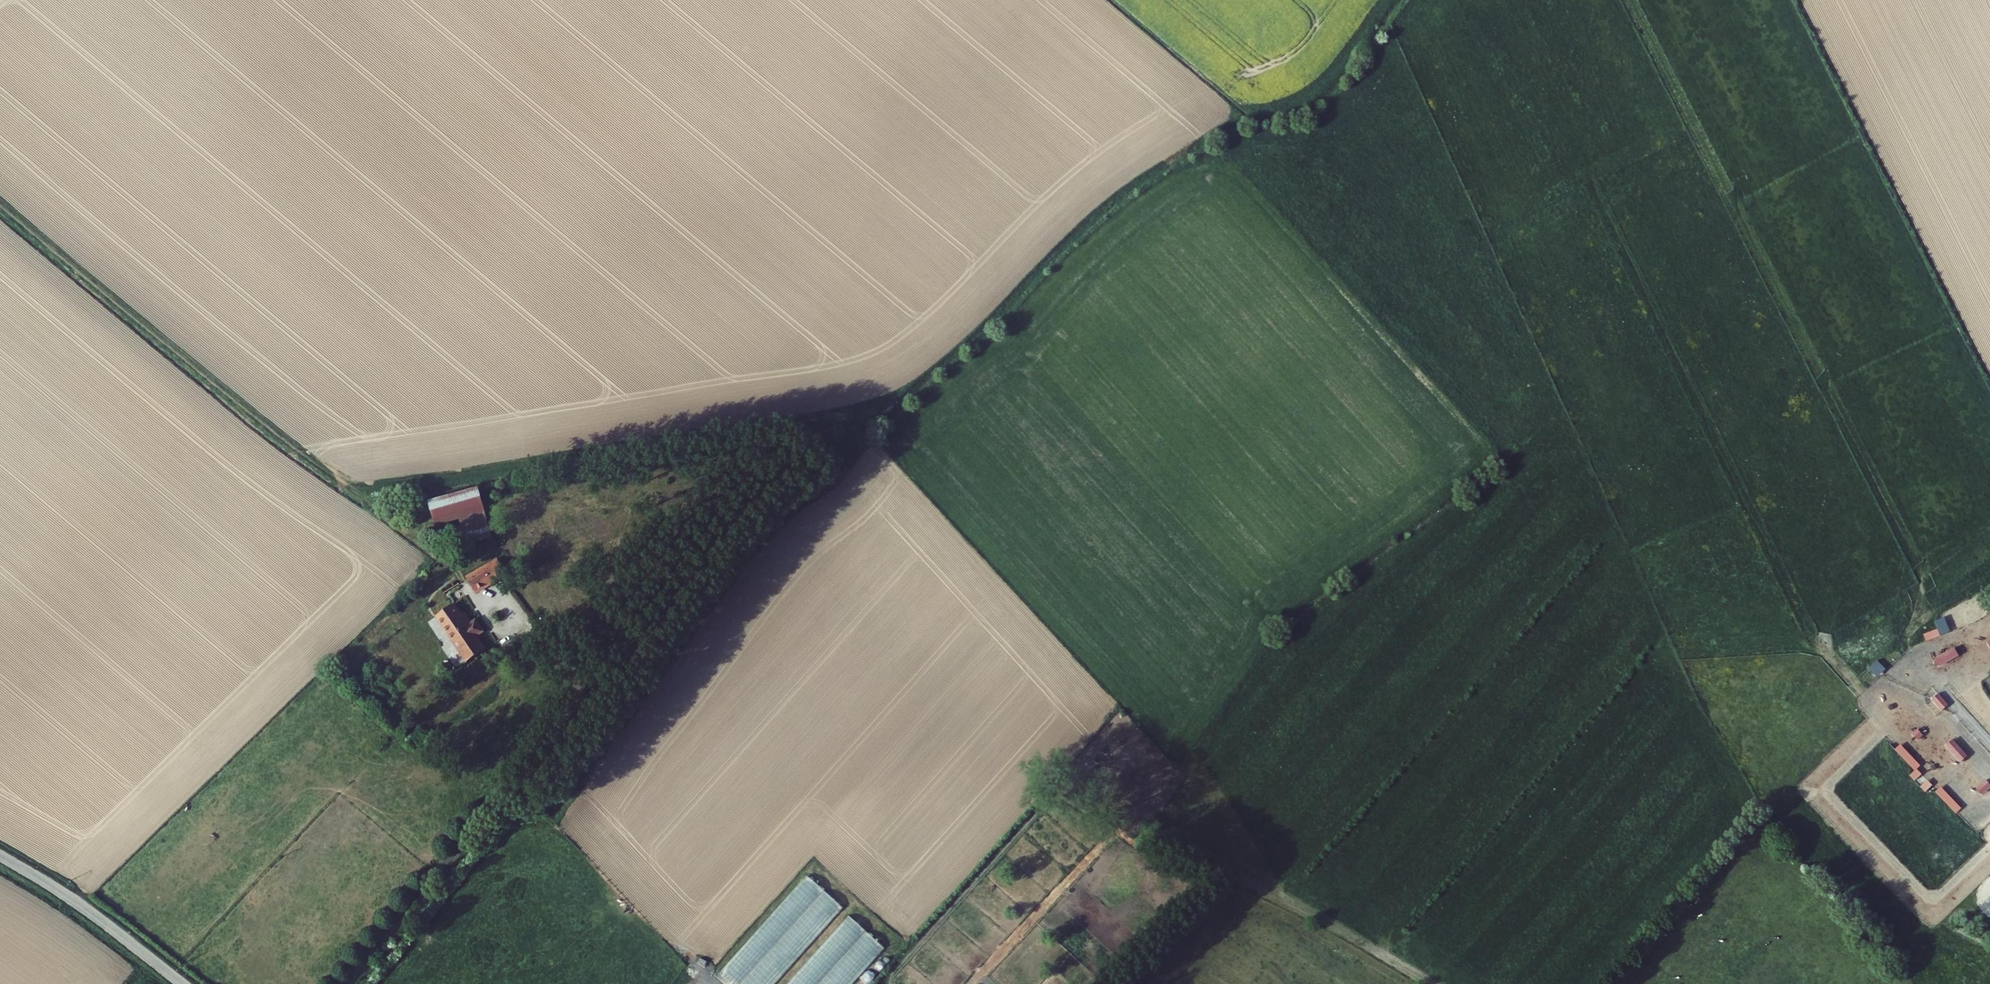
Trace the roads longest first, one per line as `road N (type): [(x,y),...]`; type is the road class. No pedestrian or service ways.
road 1 (track): [(0,204),(360,496),(453,478)]
road 2 (unclassified): [(0,856),(183,983)]
road 3 (track): [(1419,983),(1236,874)]

